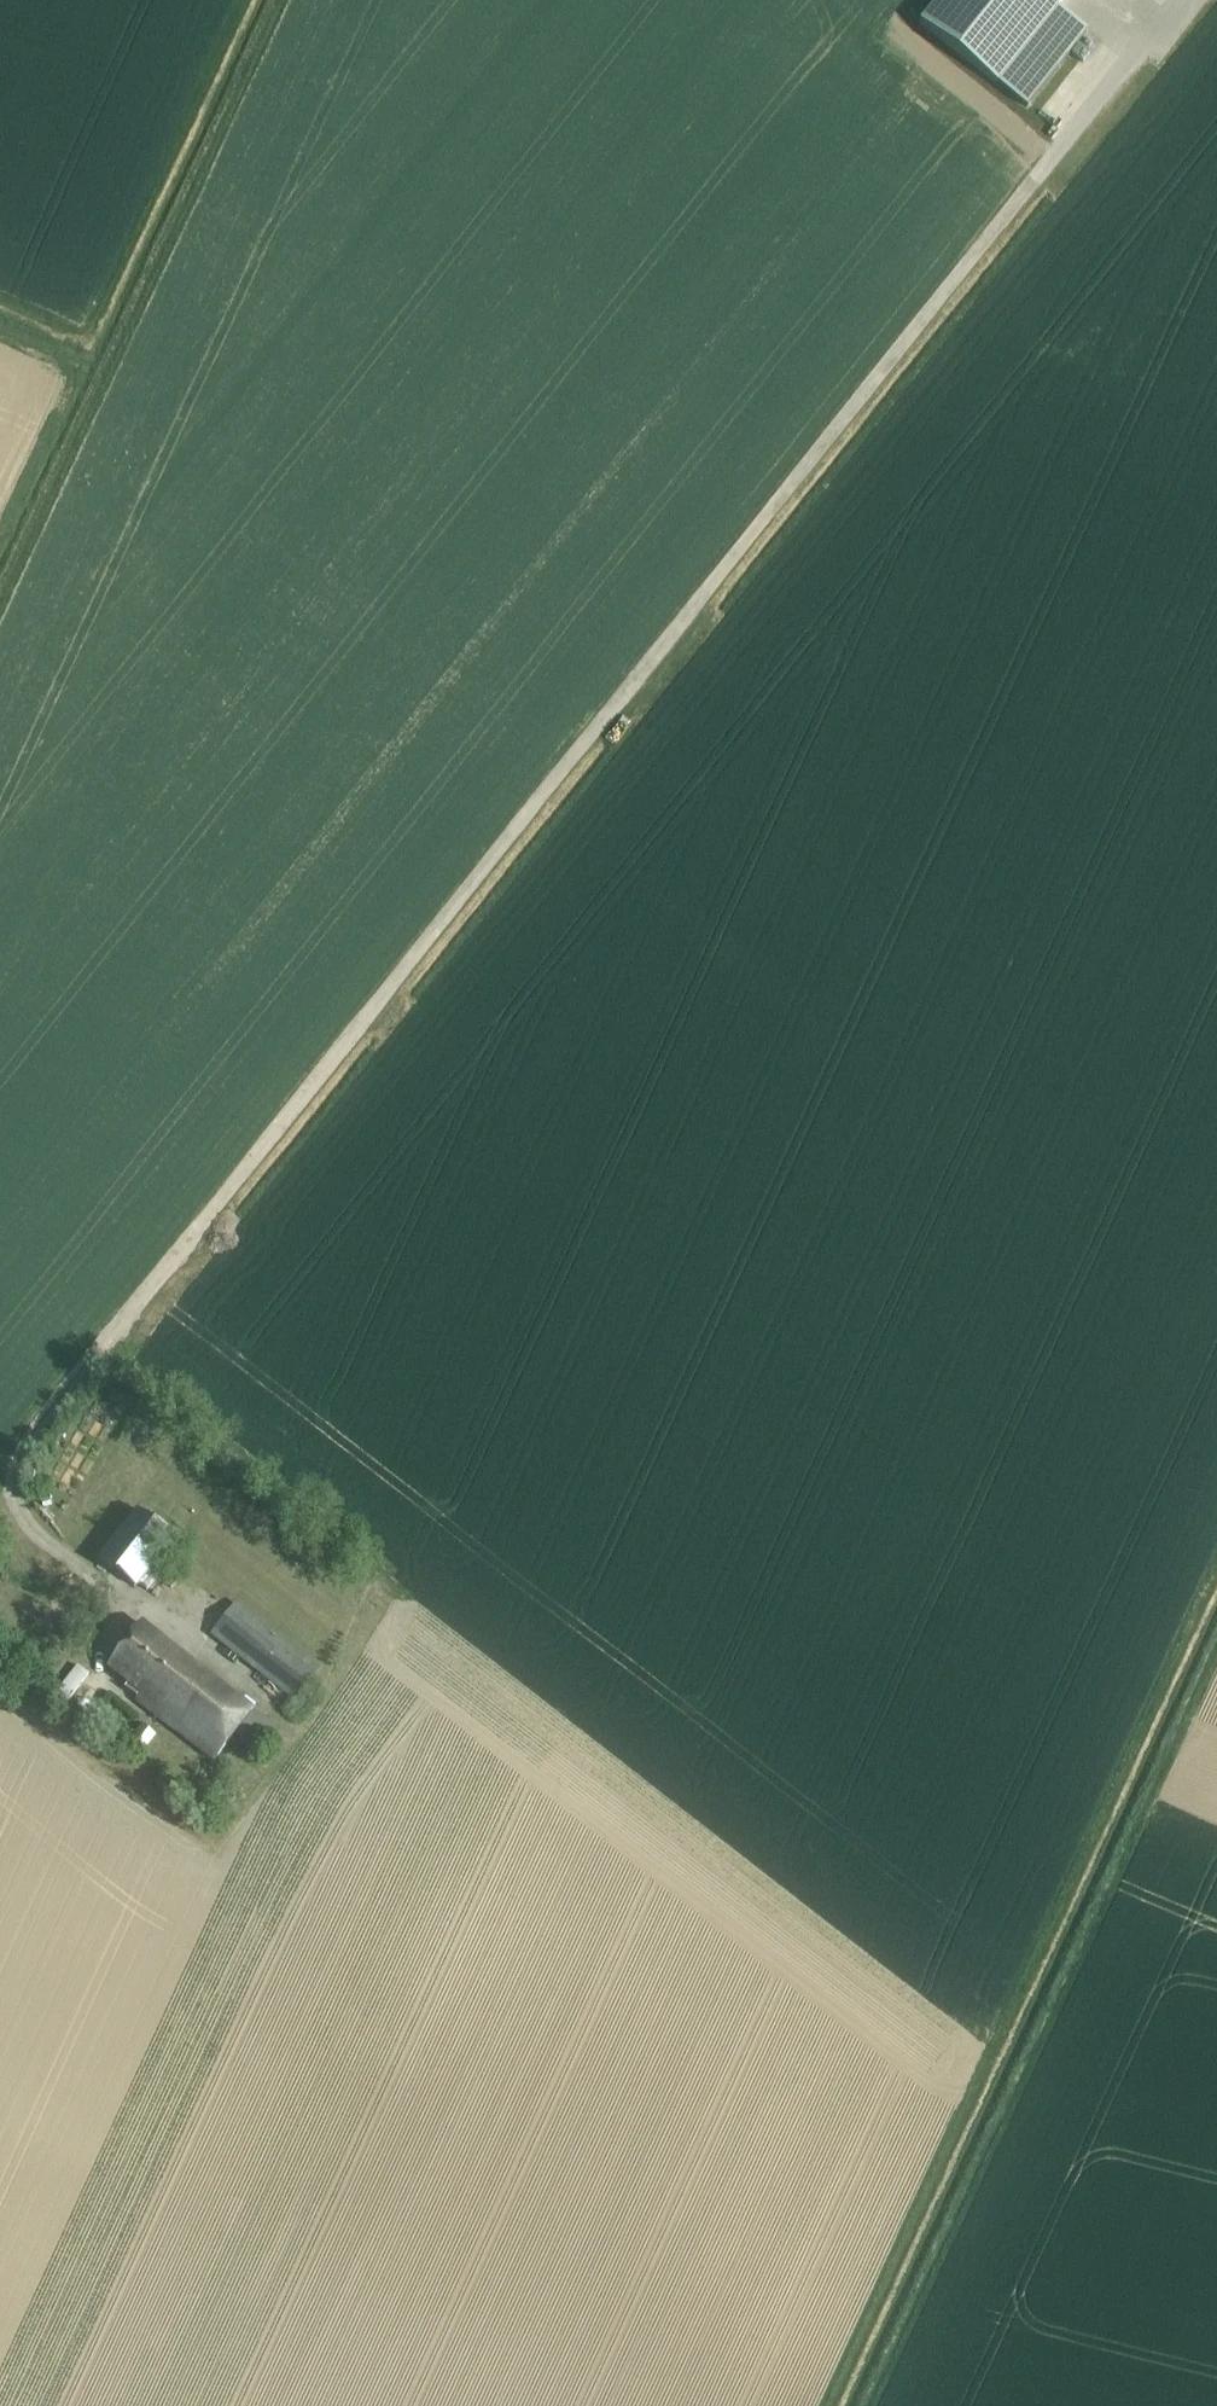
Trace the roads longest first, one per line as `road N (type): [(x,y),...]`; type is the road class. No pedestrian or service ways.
road 1 (unclassified): [(30,1437),(1182,0)]

